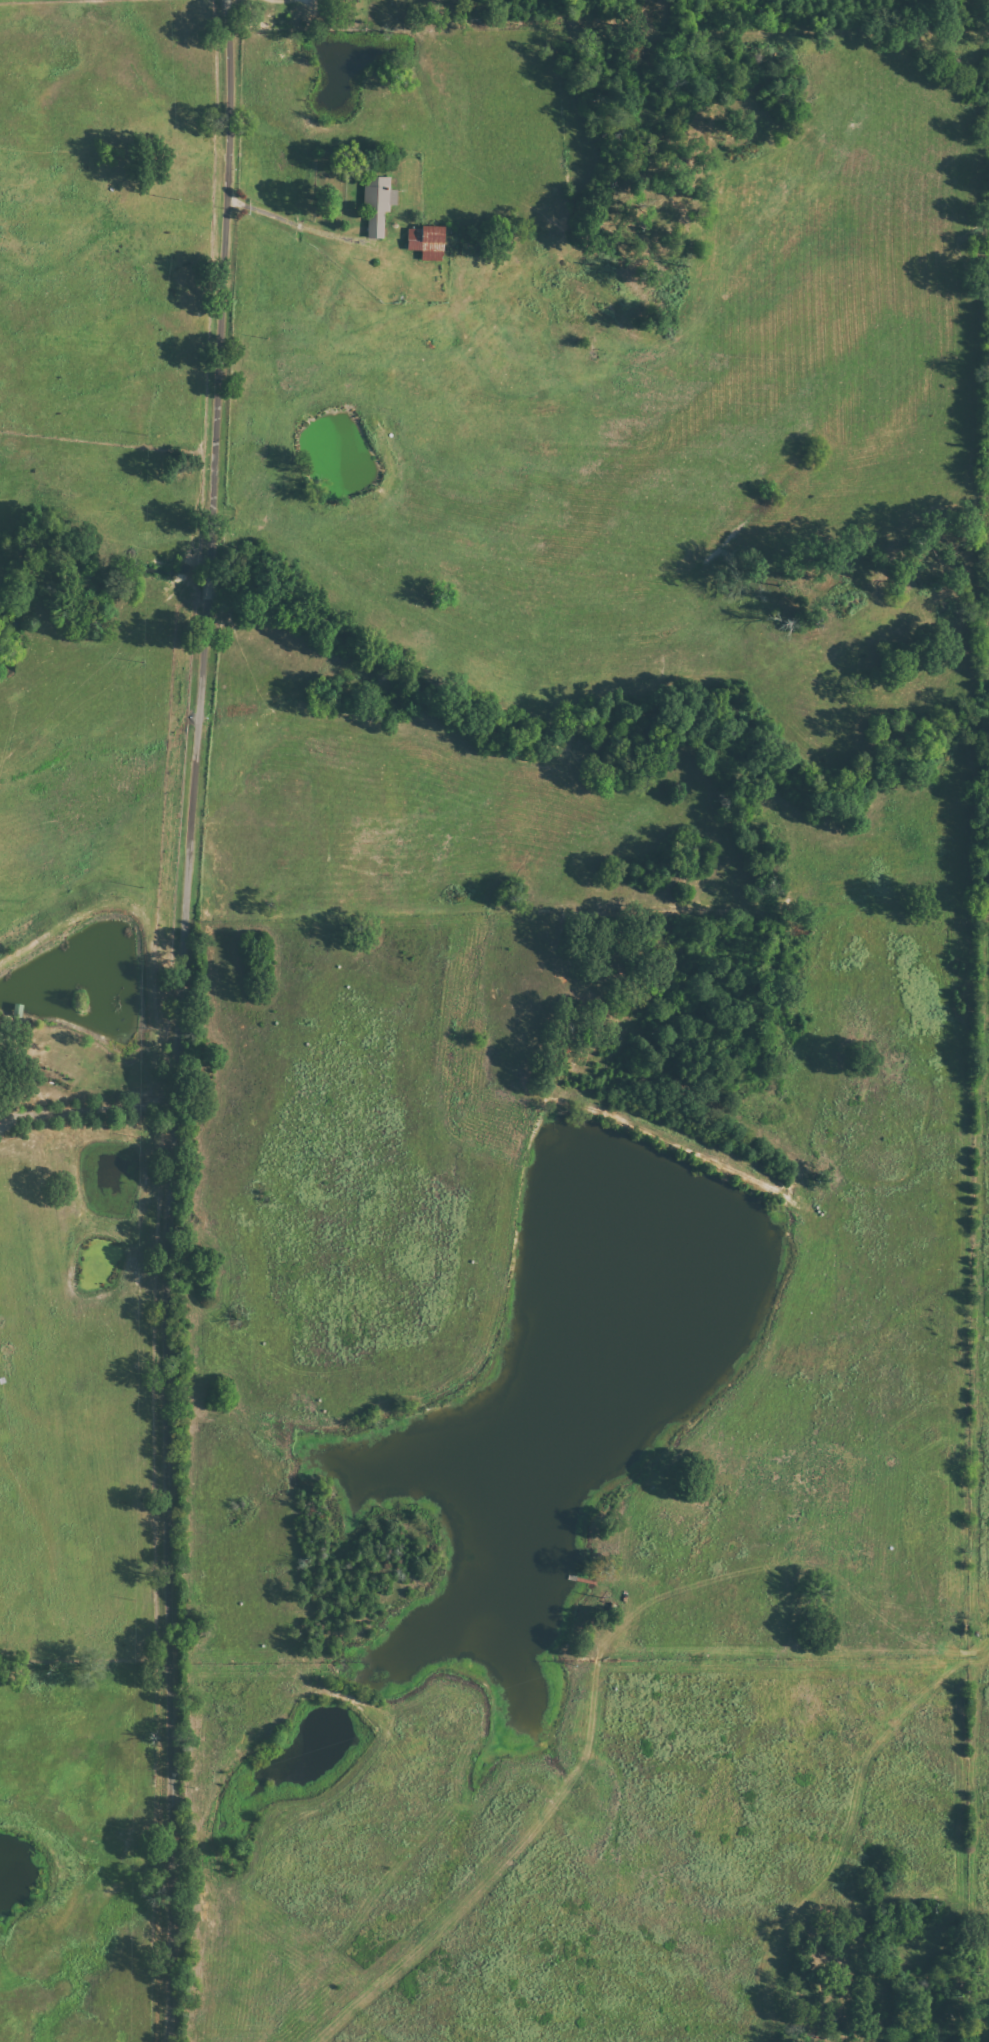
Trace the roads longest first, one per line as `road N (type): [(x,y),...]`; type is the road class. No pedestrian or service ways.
road 1 (residential): [(165,2041),(172,1168),(214,502),(228,177),(226,0)]

